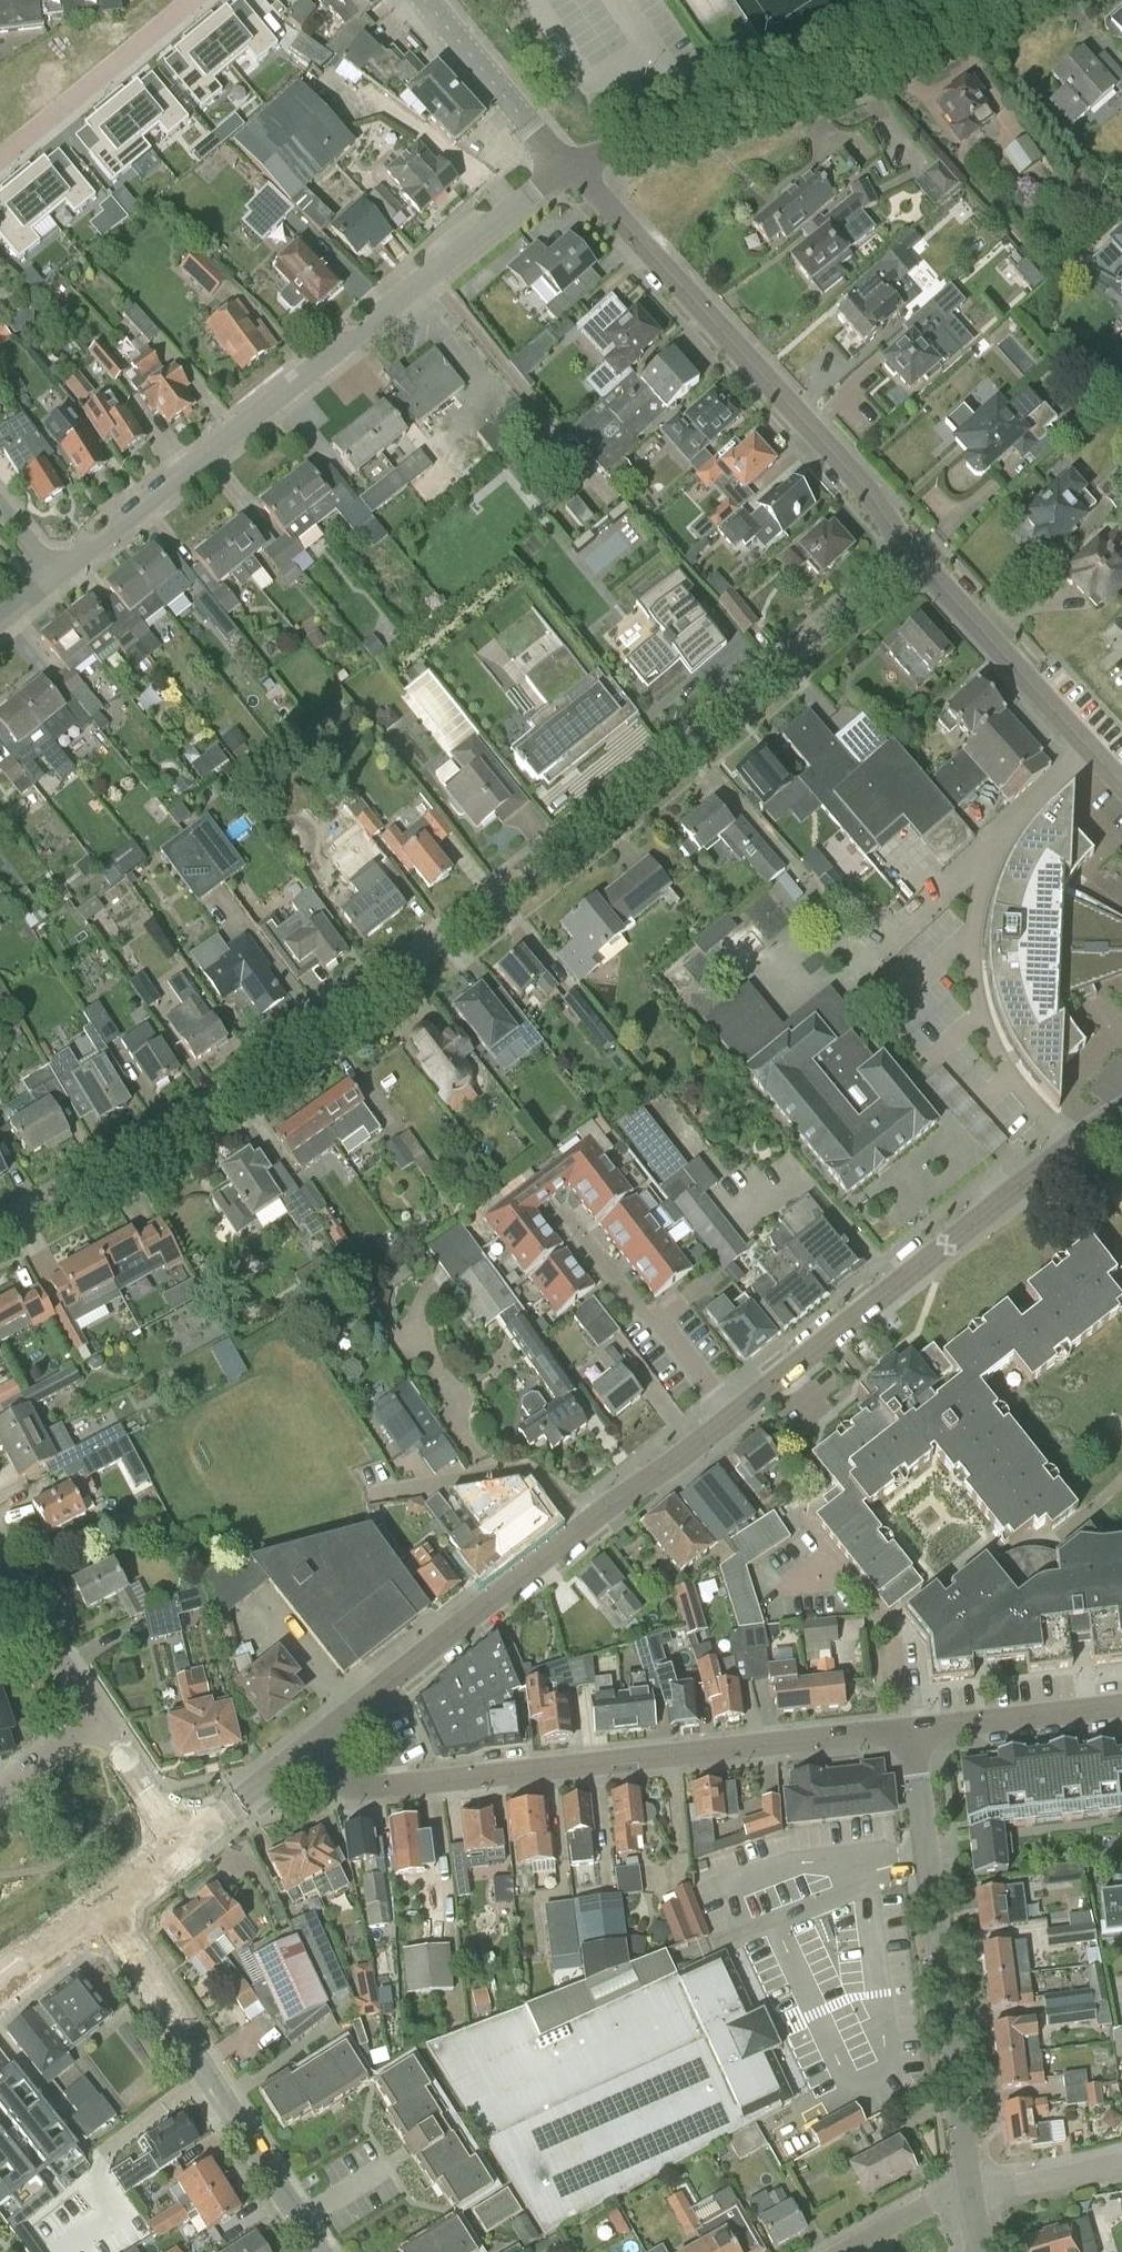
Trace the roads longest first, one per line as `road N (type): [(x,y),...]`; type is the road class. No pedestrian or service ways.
road 1 (residential): [(0,1231),(138,1154),(402,971),(913,547)]
road 2 (unclassified): [(53,573),(568,166)]
road 3 (tertiary): [(311,1746),(339,1781),(362,1789),(912,1731)]
road 4 (tertiary): [(311,1746),(731,1416)]
road 5 (unclassified): [(913,547),(568,166)]
road 6 (residential): [(971,2194),(912,1731)]
road 7 (unclassified): [(568,166),(847,74),(993,0)]
road 8 (tertiary): [(731,1416),(1082,1139)]
road 9 (unclassified): [(325,2251),(100,1911)]
road 10 (unclassified): [(1121,785),(913,547)]
road 11 (residential): [(564,1214),(731,1416)]
road 12 (residential): [(0,160),(196,0)]
road 13 (unclassified): [(568,166),(423,0)]
road 14 (tertiary): [(912,1731),(1121,1707)]
road 15 (tertiary): [(184,1844),(311,1746)]
road 16 (residential): [(971,2194),(1121,2161)]
road 17 (unclassified): [(100,1722),(19,1592)]
road 18 (unclassified): [(184,1844),(100,1722)]
road 19 (residential): [(971,2194),(850,2251)]
road 20 (tertiary): [(100,1911),(0,1989)]
road 21 (residential): [(0,1795),(100,1722)]

